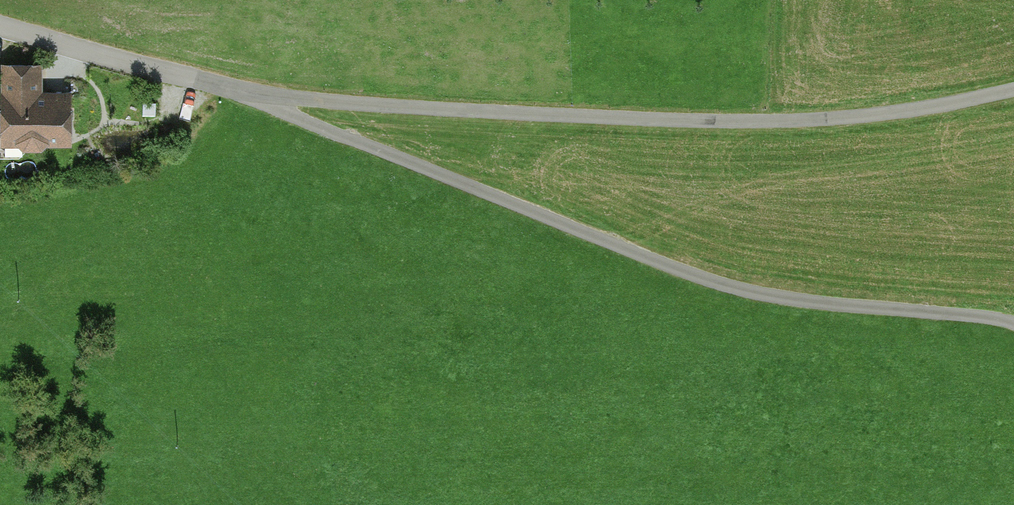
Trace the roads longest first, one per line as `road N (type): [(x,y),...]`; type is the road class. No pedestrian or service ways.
road 1 (unclassified): [(1013,325),(716,282),(250,92)]
road 2 (unclassified): [(508,113),(714,121),(881,116),(1013,89)]
road 3 (residential): [(0,23),(250,92)]
road 4 (residential): [(250,92),(508,113)]

